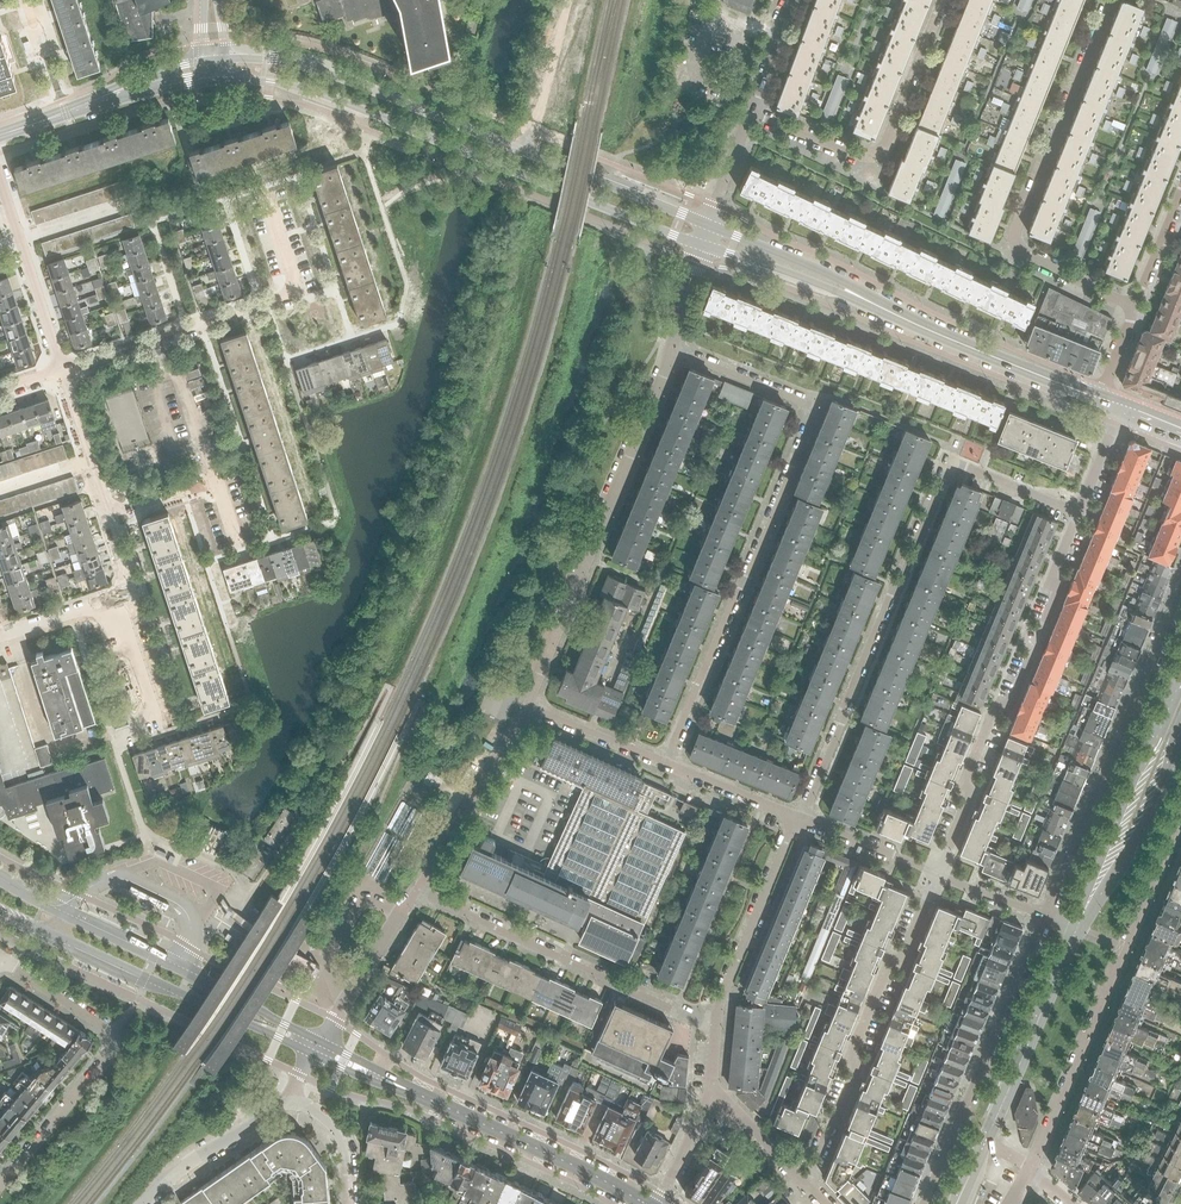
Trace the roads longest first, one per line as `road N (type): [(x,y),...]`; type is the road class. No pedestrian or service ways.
road 1 (residential): [(671,349),(803,402),(812,420),(666,763)]
road 2 (residential): [(1078,512),(947,463),(802,819)]
road 3 (secondary): [(213,77),(316,92),(703,245)]
road 4 (secondary): [(709,225),(325,69),(223,59)]
road 5 (residential): [(1106,0),(1015,238),(1019,250),(1133,307)]
road 6 (residential): [(711,1090),(715,1024),(416,891)]
road 7 (residential): [(939,874),(966,803),(965,775),(993,713),(1016,691),(1078,512)]
road 8 (residential): [(526,706),(671,349)]
road 9 (residential): [(1030,1169),(1180,815)]
road 10 (tertiary): [(321,1042),(0,882)]
road 11 (residential): [(1180,595),(1045,915)]
road 12 (residential): [(939,874),(909,942),(891,956),(853,1051),(853,1076),(804,1185)]
road 13 (tertiary): [(0,914),(313,1055)]
road 14 (residential): [(61,371),(298,288),(269,206)]
road 15 (residential): [(0,1183),(106,1057),(110,1043),(104,1028),(3,961)]
road 16 (residential): [(1045,915),(925,1203)]
road 17 (residential): [(750,112),(858,154),(879,151),(942,0)]
road 18 (secondary): [(1180,667),(1082,915)]
road 19 (secondary): [(1098,399),(876,306)]
road 20 (tertiary): [(646,1203),(432,1101)]
road 21 (secondary): [(986,1141),(1076,928)]
road 22 (residential): [(416,891),(526,706)]
road 23 (residential): [(61,371),(0,187)]
road 24 (secondary): [(876,306),(847,285),(709,225)]
road 25 (secondary): [(1082,915),(1146,827),(1180,758)]
road 26 (secondary): [(703,245),(876,306)]
road 27 (residential): [(292,1102),(187,1164),(145,1203)]
road 28 (residential): [(321,1042),(416,891)]
road 29 (residential): [(235,538),(217,482),(110,515)]
road 30 (residential): [(110,515),(61,371)]
road 31 (secondary): [(65,112),(213,77)]
road 32 (residential): [(526,706),(666,763)]
road 33 (secondary): [(205,60),(134,78),(65,112)]
road 34 (residential): [(666,763),(802,819)]
road 35 (residential): [(804,1185),(711,1090)]
road 36 (residential): [(148,724),(105,599)]
road 37 (tertiary): [(313,1055),(432,1101)]
road 38 (residential): [(350,1203),(339,1133),(292,1102)]
road 39 (residential): [(1133,307),(1180,189)]
road 40 (tertiary): [(432,1101),(321,1042)]
road 41 (residential): [(659,1203),(711,1090)]
road 42 (residential): [(709,225),(750,112)]

